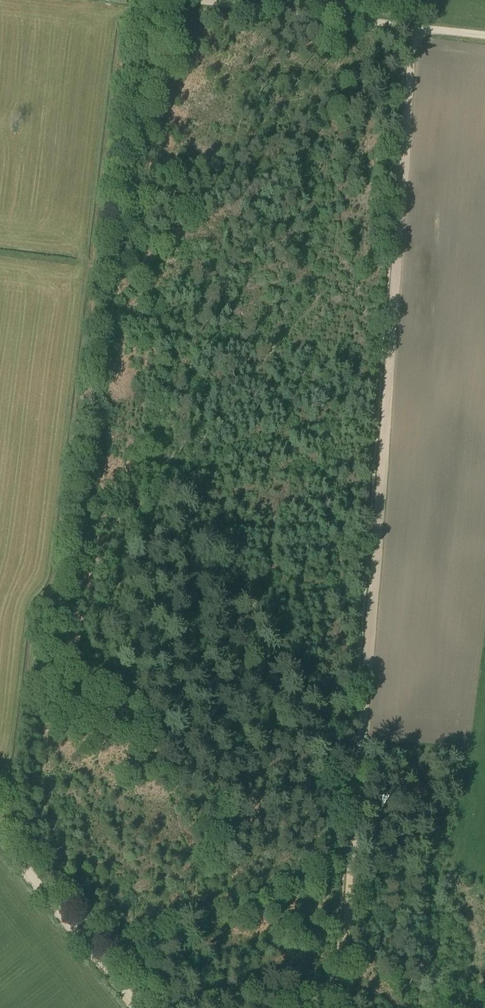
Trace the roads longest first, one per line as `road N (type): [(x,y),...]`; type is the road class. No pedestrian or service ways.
road 1 (track): [(414,27),(340,1007)]
road 2 (track): [(131,1007),(0,840)]
road 3 (track): [(414,27),(222,0)]

